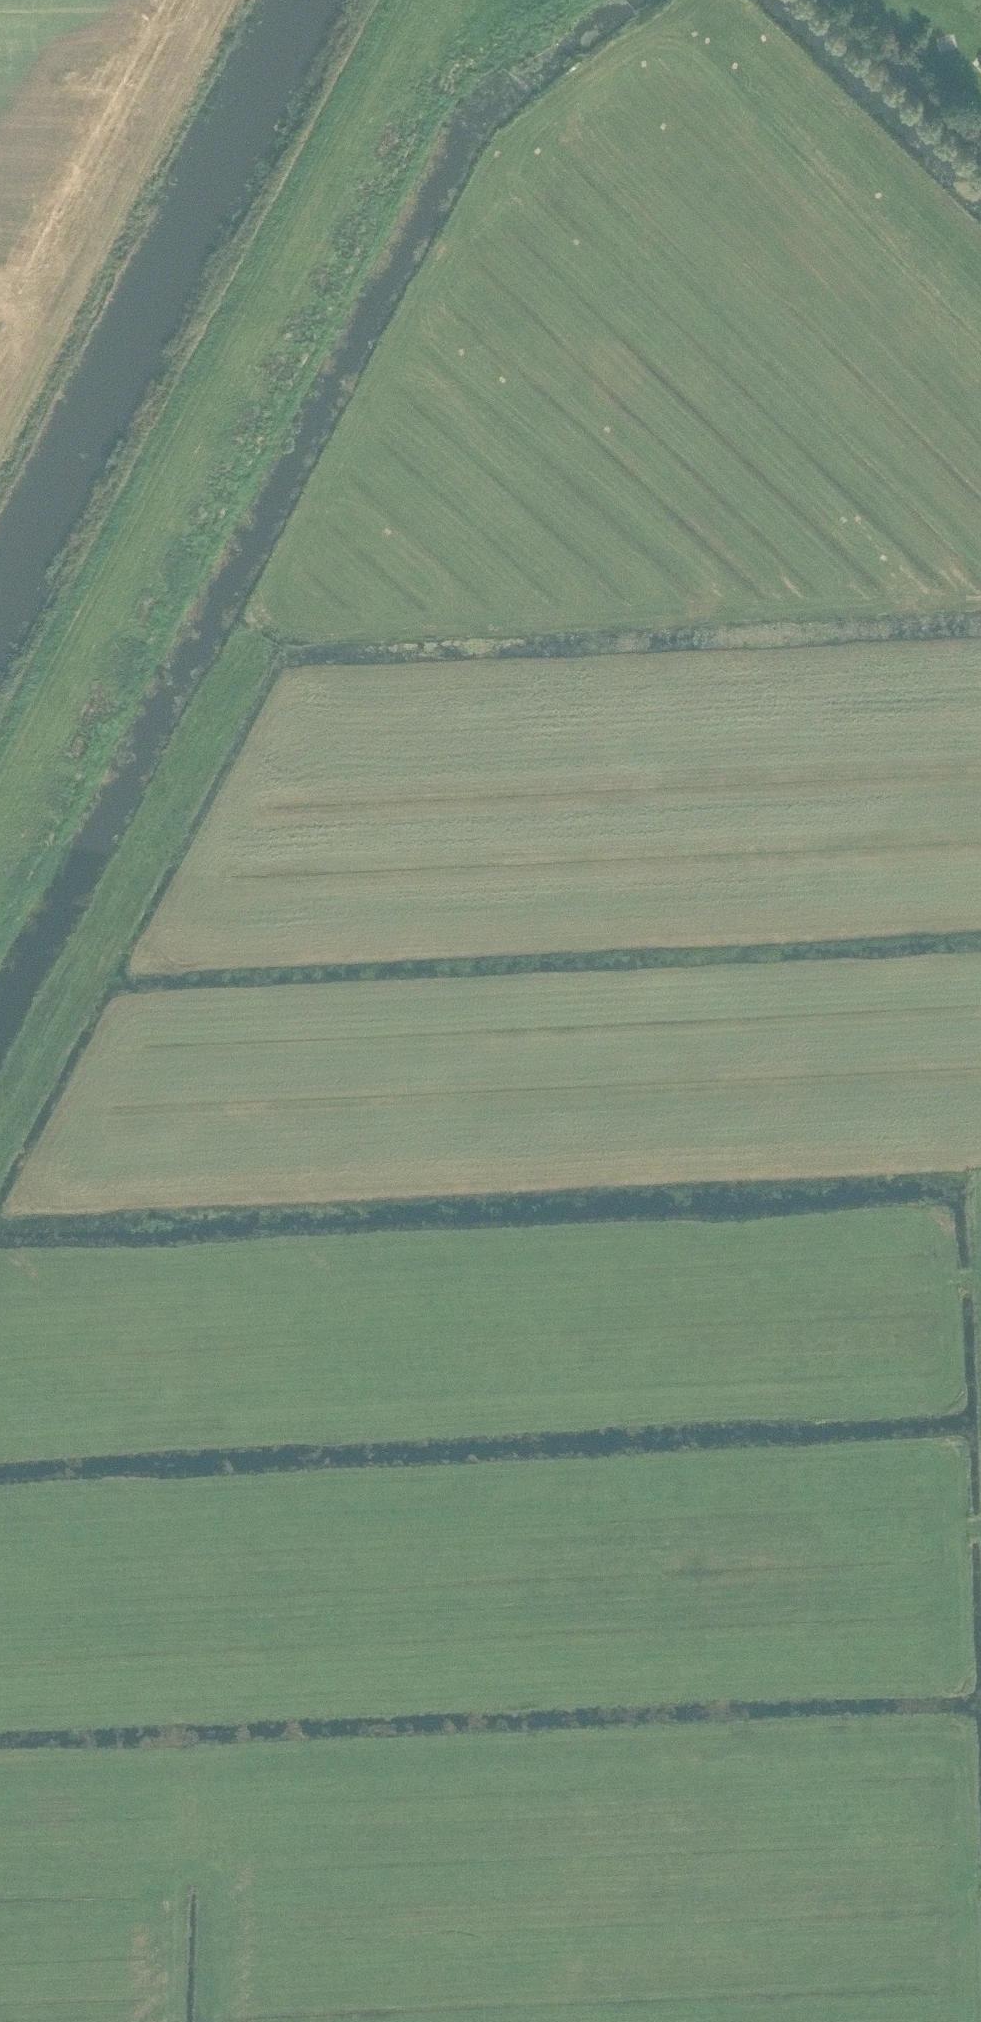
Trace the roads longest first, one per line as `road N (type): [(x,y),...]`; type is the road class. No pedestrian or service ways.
road 1 (unclassified): [(980,160),(817,0)]

